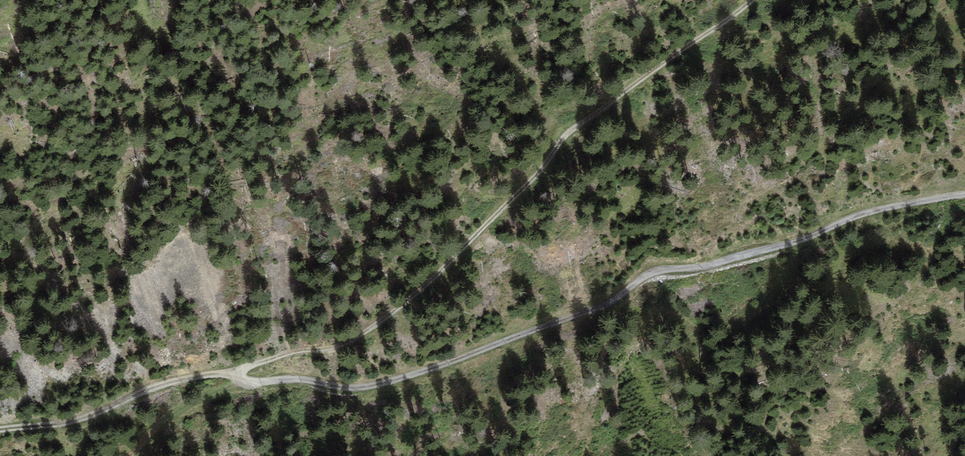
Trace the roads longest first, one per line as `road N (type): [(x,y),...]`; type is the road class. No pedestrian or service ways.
road 1 (track): [(237,378),(251,385),(371,386),(611,301),(652,273),(759,255),(895,207),(964,196)]
road 2 (track): [(237,378),(286,354),(334,350),(360,338),(546,171),(563,138),(750,0)]
road 3 (track): [(0,435),(71,428),(146,390),(208,374),(237,378)]
road 4 (track): [(237,378),(169,418),(124,455)]

